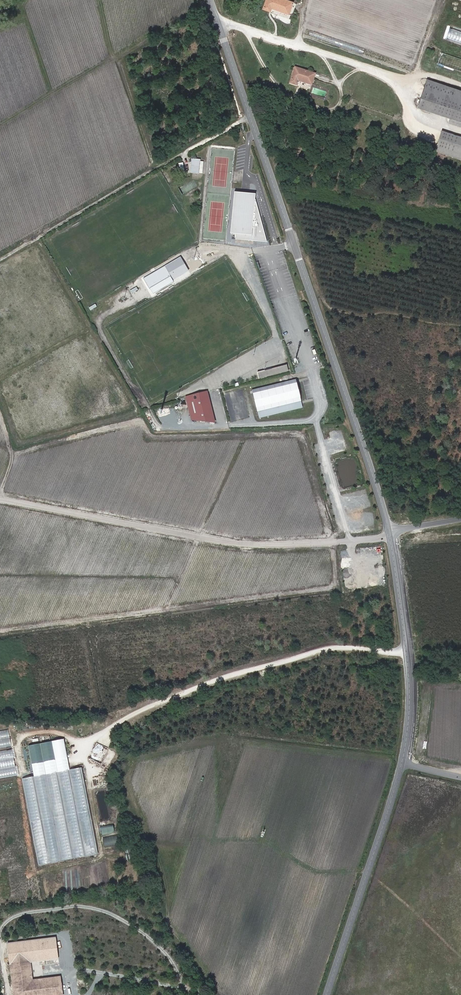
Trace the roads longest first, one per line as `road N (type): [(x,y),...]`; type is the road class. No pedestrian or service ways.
road 1 (tertiary): [(211,0),(389,532)]
road 2 (track): [(387,527),(241,530),(0,483)]
road 3 (track): [(250,116),(0,257)]
road 4 (tertiary): [(402,763),(326,994)]
road 5 (tertiary): [(389,532),(408,662),(402,763)]
road 6 (track): [(0,498),(169,531),(199,524)]
road 7 (track): [(181,532),(259,545),(344,540),(355,528)]

